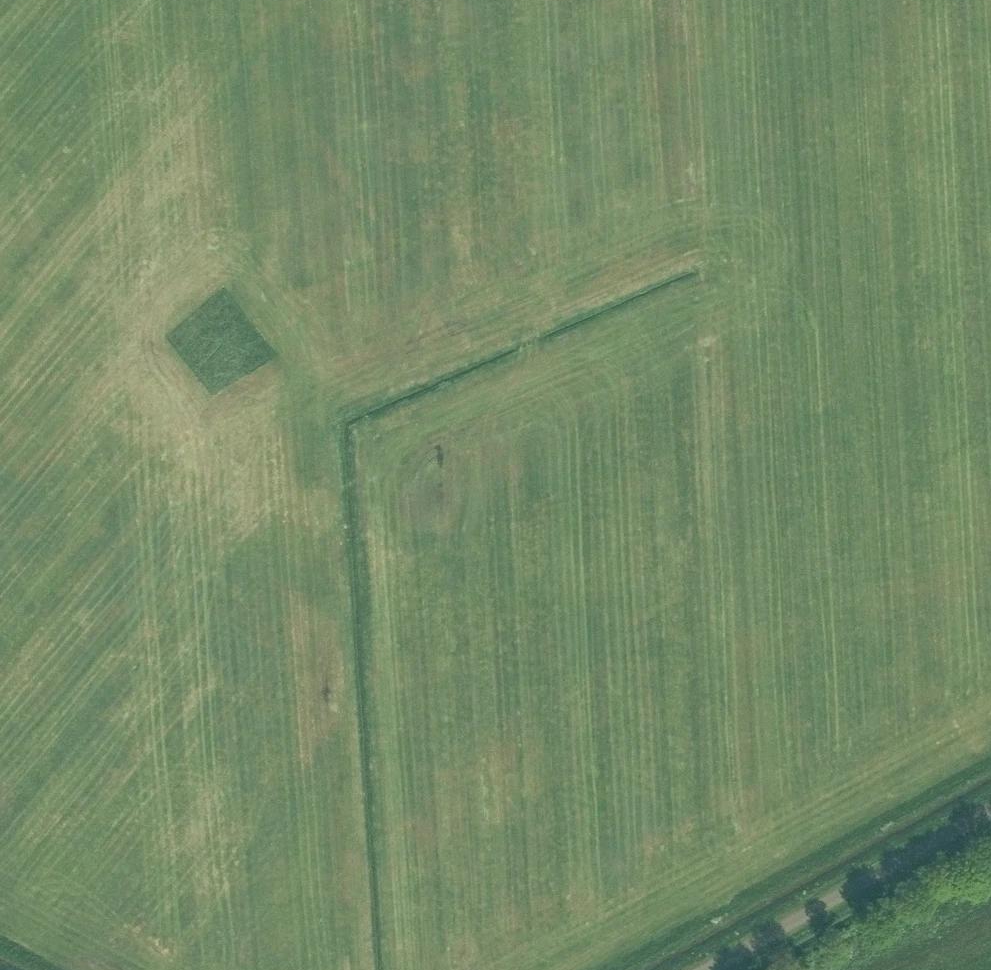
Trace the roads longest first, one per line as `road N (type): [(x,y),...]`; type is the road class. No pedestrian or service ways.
road 1 (unclassified): [(701,969),(990,808)]

